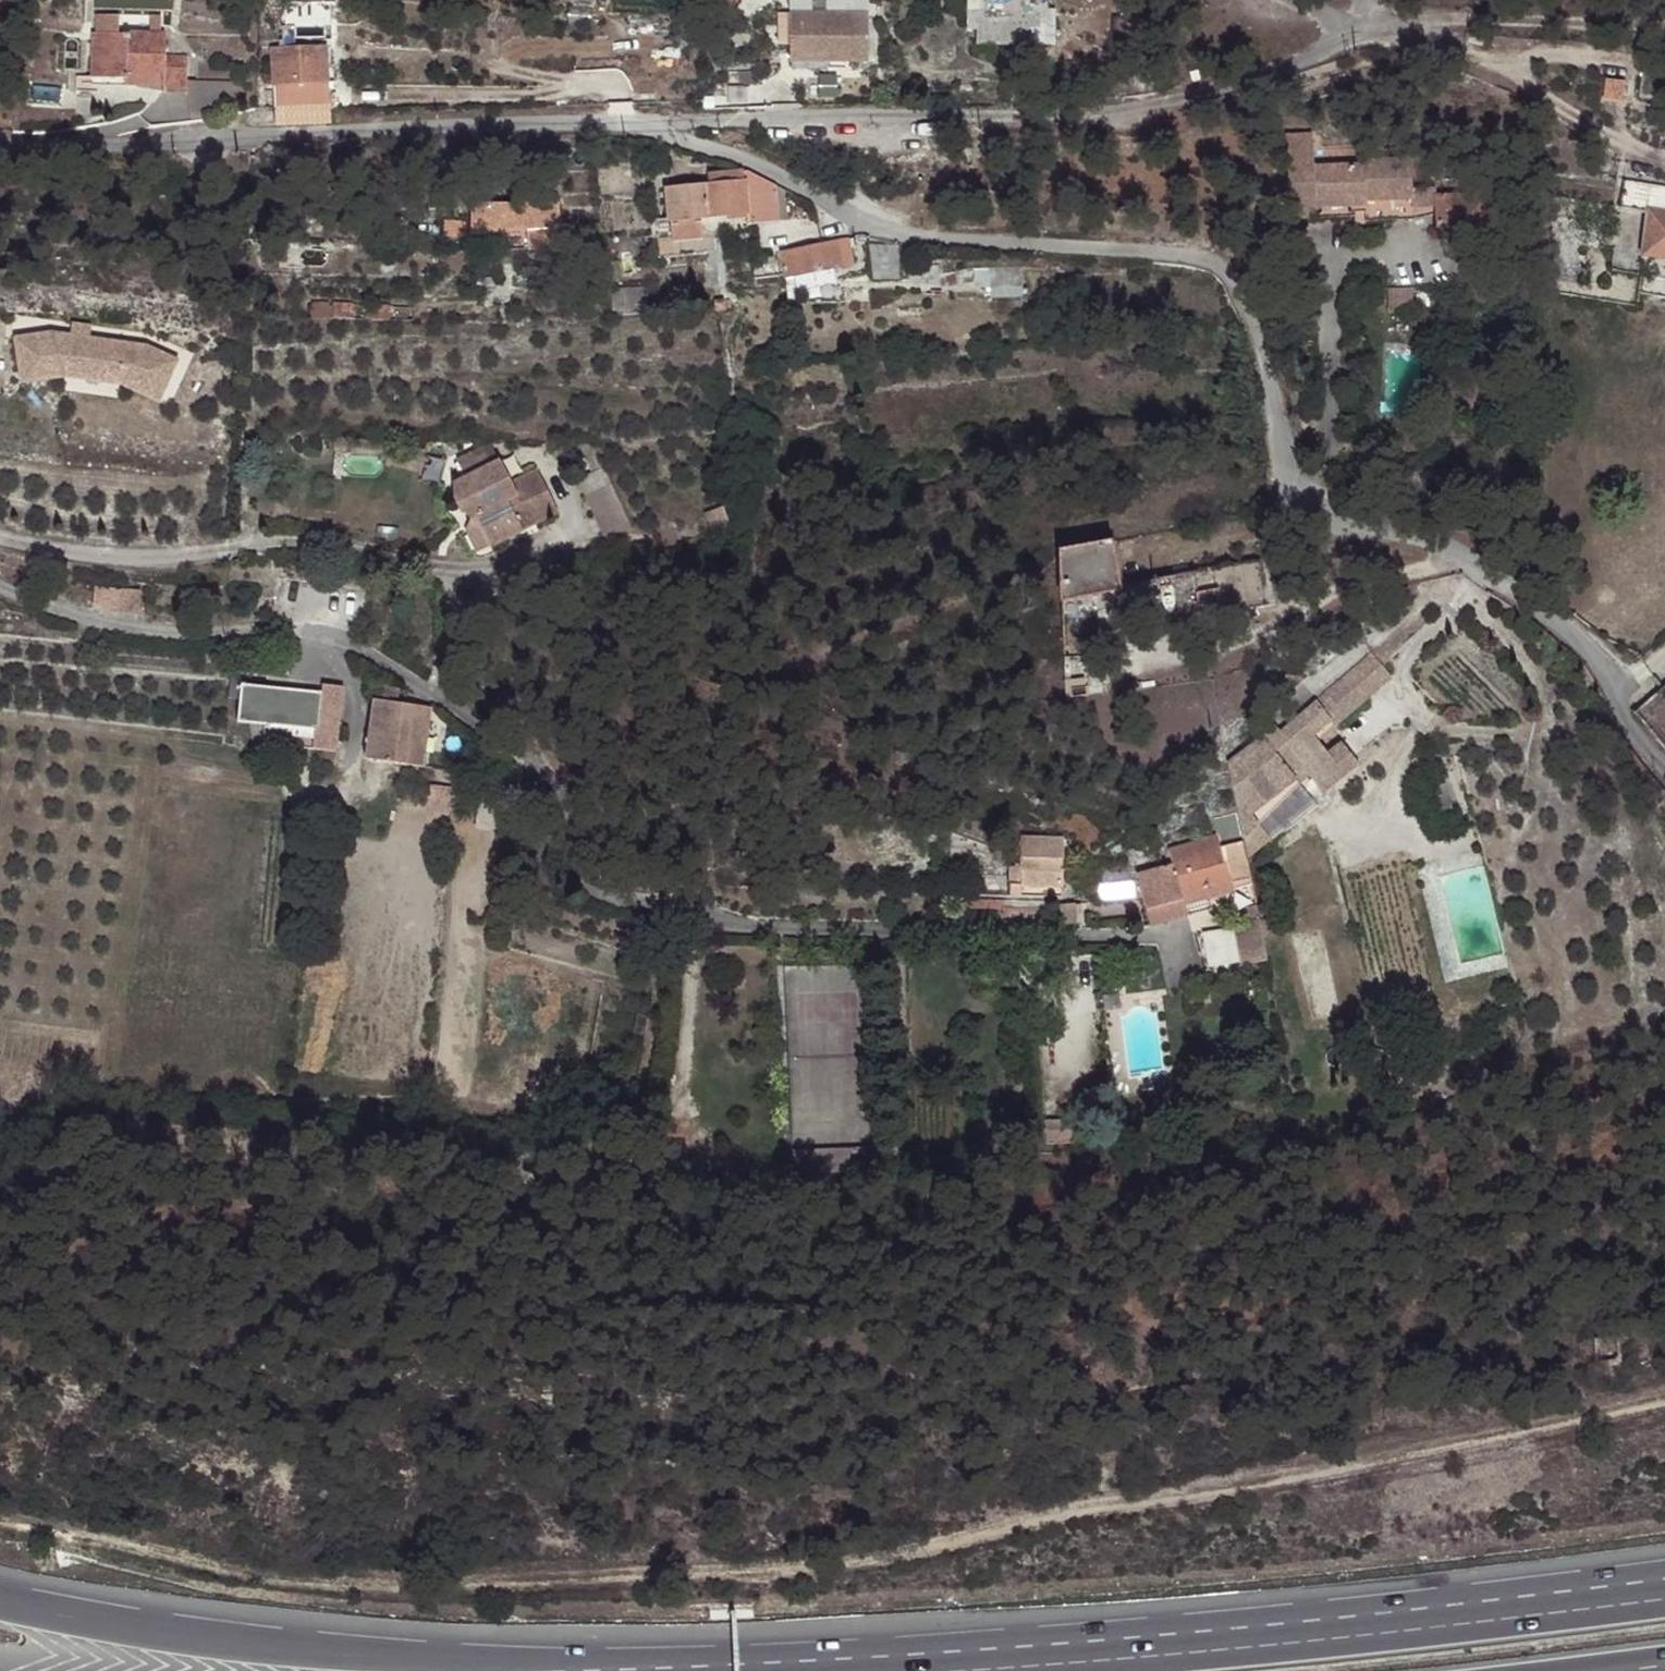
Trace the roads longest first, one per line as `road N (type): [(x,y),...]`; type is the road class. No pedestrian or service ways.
road 1 (track): [(0,1522),(243,1574),(374,1588),(798,1572),(880,1563),(1025,1522),(1664,1401)]
road 2 (motorway): [(1664,1567),(1165,1626),(885,1646),(485,1661),(124,1629),(0,1604)]
road 3 (unclassified): [(1664,768),(1568,631),(1468,553),(1439,538),(1338,524),(1301,501),(1282,465),(1256,328),(1235,283),(1202,262),(1161,252),(871,224),(753,161),(659,128)]
road 4 (residential): [(1060,938),(750,928),(621,902),(577,870),(542,768),(386,665),(334,643),(111,624),(0,583)]
road 5 (residential): [(659,128),(1128,113),(1322,50),(1333,23),(1299,0)]
road 6 (motorway): [(1664,1598),(956,1670)]
road 7 (unclassified): [(659,128),(0,144)]

